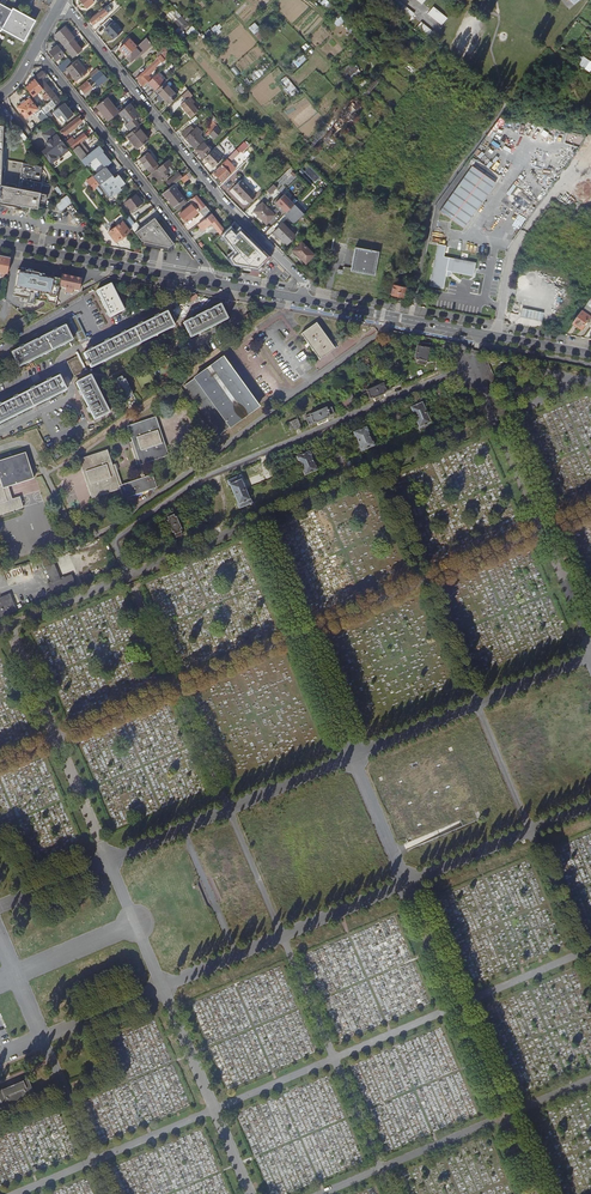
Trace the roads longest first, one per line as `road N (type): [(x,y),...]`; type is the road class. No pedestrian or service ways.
road 1 (residential): [(60,4),(214,192),(304,284),(300,299)]
road 2 (secondary): [(590,354),(300,299)]
road 3 (residential): [(210,283),(203,261),(34,49)]
road 4 (secondary): [(210,283),(0,243)]

